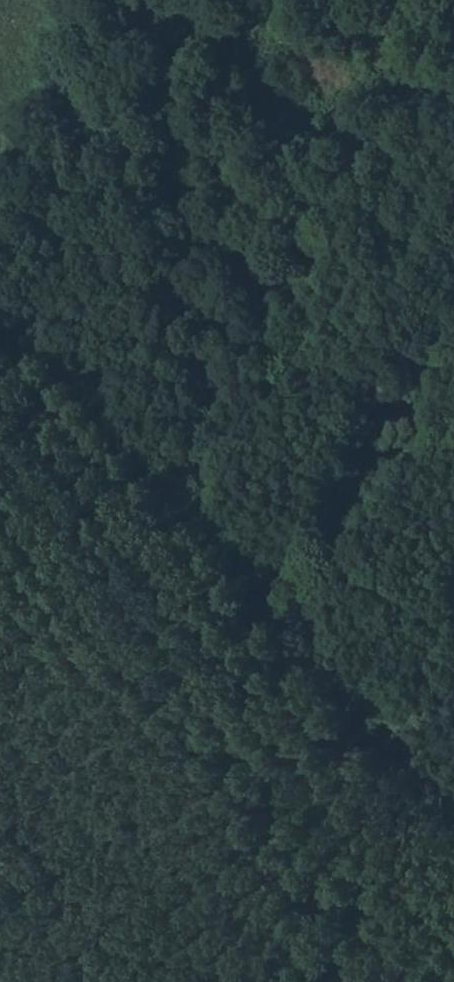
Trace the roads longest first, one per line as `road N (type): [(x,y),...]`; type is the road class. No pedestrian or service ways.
road 1 (track): [(51,0),(0,132)]

